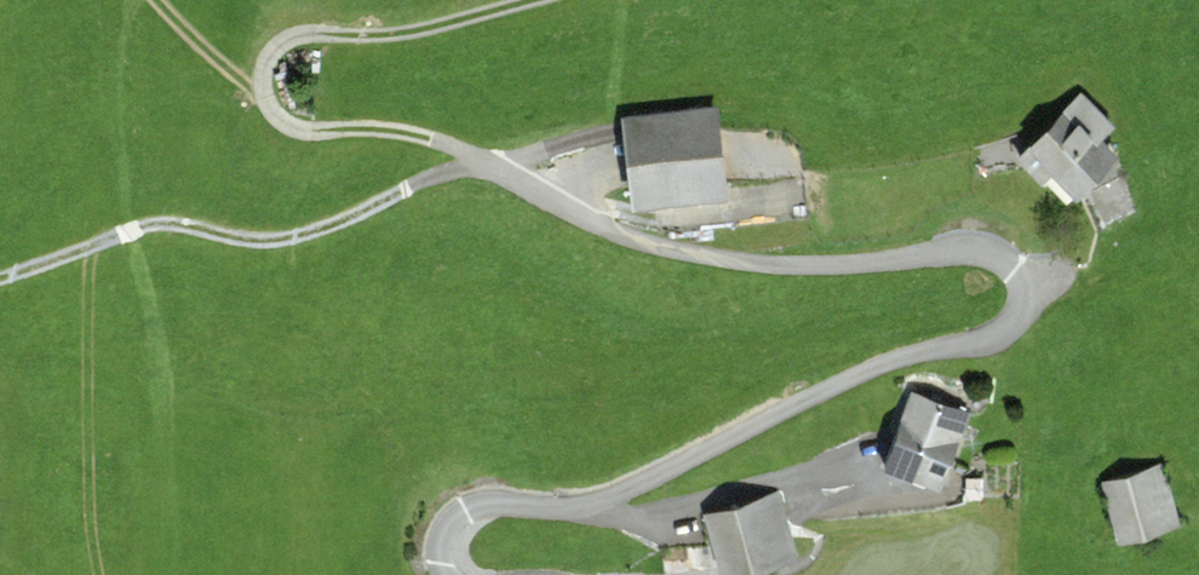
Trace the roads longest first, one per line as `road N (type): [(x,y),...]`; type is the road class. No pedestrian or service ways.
road 1 (unclassified): [(448,574),(445,538),(460,515),(491,505),(597,508),(896,359),(994,342),(1028,300),(1029,279),(969,250),(791,267),(707,258),(584,217),(470,159)]
road 2 (track): [(538,0),(436,28),(296,38),(275,49),(263,78),(273,114),(293,131),(420,136),(470,159)]
road 3 (track): [(0,277),(159,224),(284,240),(373,210),(470,159)]

